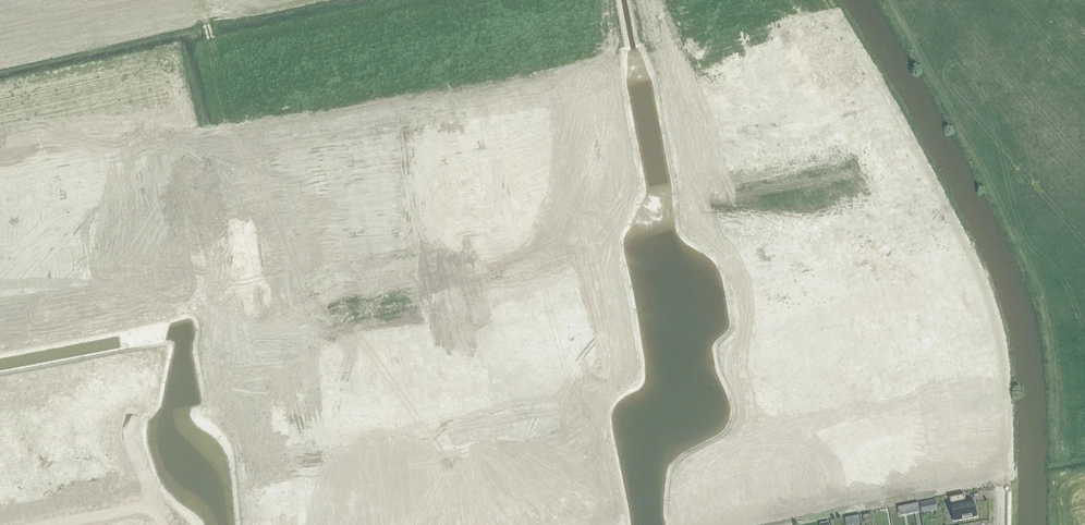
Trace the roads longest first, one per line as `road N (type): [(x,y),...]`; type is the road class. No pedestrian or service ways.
road 1 (residential): [(830,8),(216,131)]
road 2 (unknown): [(830,8),(951,224),(983,300),(997,353),(1002,470)]
road 3 (residential): [(599,217),(231,286)]
road 4 (residential): [(245,443),(593,375)]
road 5 (residential): [(746,347),(983,300)]
road 6 (residential): [(765,448),(1000,404)]
road 7 (residential): [(231,286),(0,330)]
road 8 (residential): [(915,158),(716,194)]
road 9 (residential): [(0,173),(196,136)]
road 10 (residential): [(593,375),(628,362),(599,217)]
road 11 (residential): [(590,524),(608,513),(593,375)]
road 12 (residential): [(245,443),(231,286)]
road 13 (residential): [(746,347),(716,194)]
road 14 (residential): [(231,286),(216,131)]
road 15 (residential): [(0,383),(145,353)]
road 16 (residential): [(696,524),(686,473),(692,462),(765,448)]

